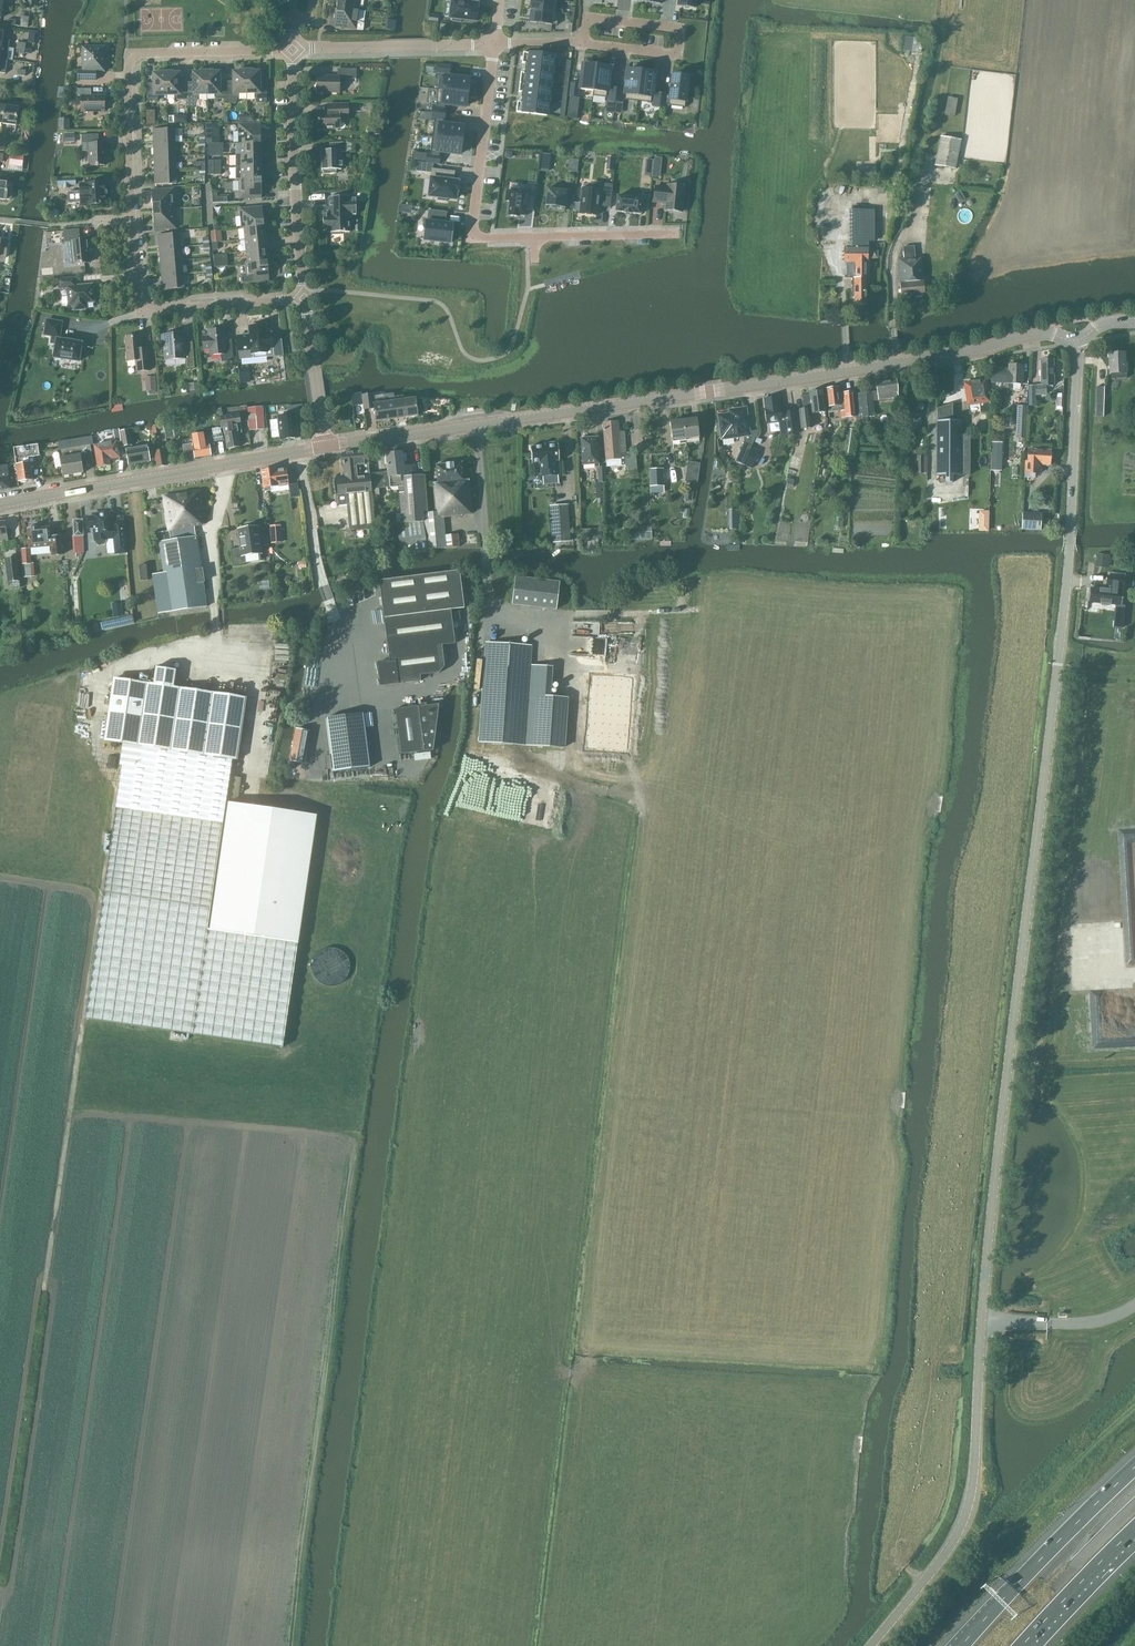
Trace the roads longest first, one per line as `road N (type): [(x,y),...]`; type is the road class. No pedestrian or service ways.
road 1 (tertiary): [(872,1645),(953,1543),(972,1496),(1009,1054),(1070,559),(1076,341)]
road 2 (tertiary): [(325,448),(986,348),(1040,333),(1076,341)]
road 3 (residential): [(676,234),(491,239),(475,231),(494,43)]
road 4 (tertiary): [(0,507),(325,448)]
road 5 (unclassified): [(132,219),(131,58),(293,49)]
road 6 (unclassified): [(305,300),(140,313),(132,219)]
road 7 (unclassified): [(305,300),(293,49)]
road 8 (motorway): [(1134,1469),(962,1645)]
road 9 (residential): [(583,44),(678,54),(680,30),(586,19)]
road 10 (residential): [(293,49),(494,43)]
road 11 (motorway): [(1024,1645),(1134,1530)]
road 12 (unclassified): [(325,448),(305,300)]

